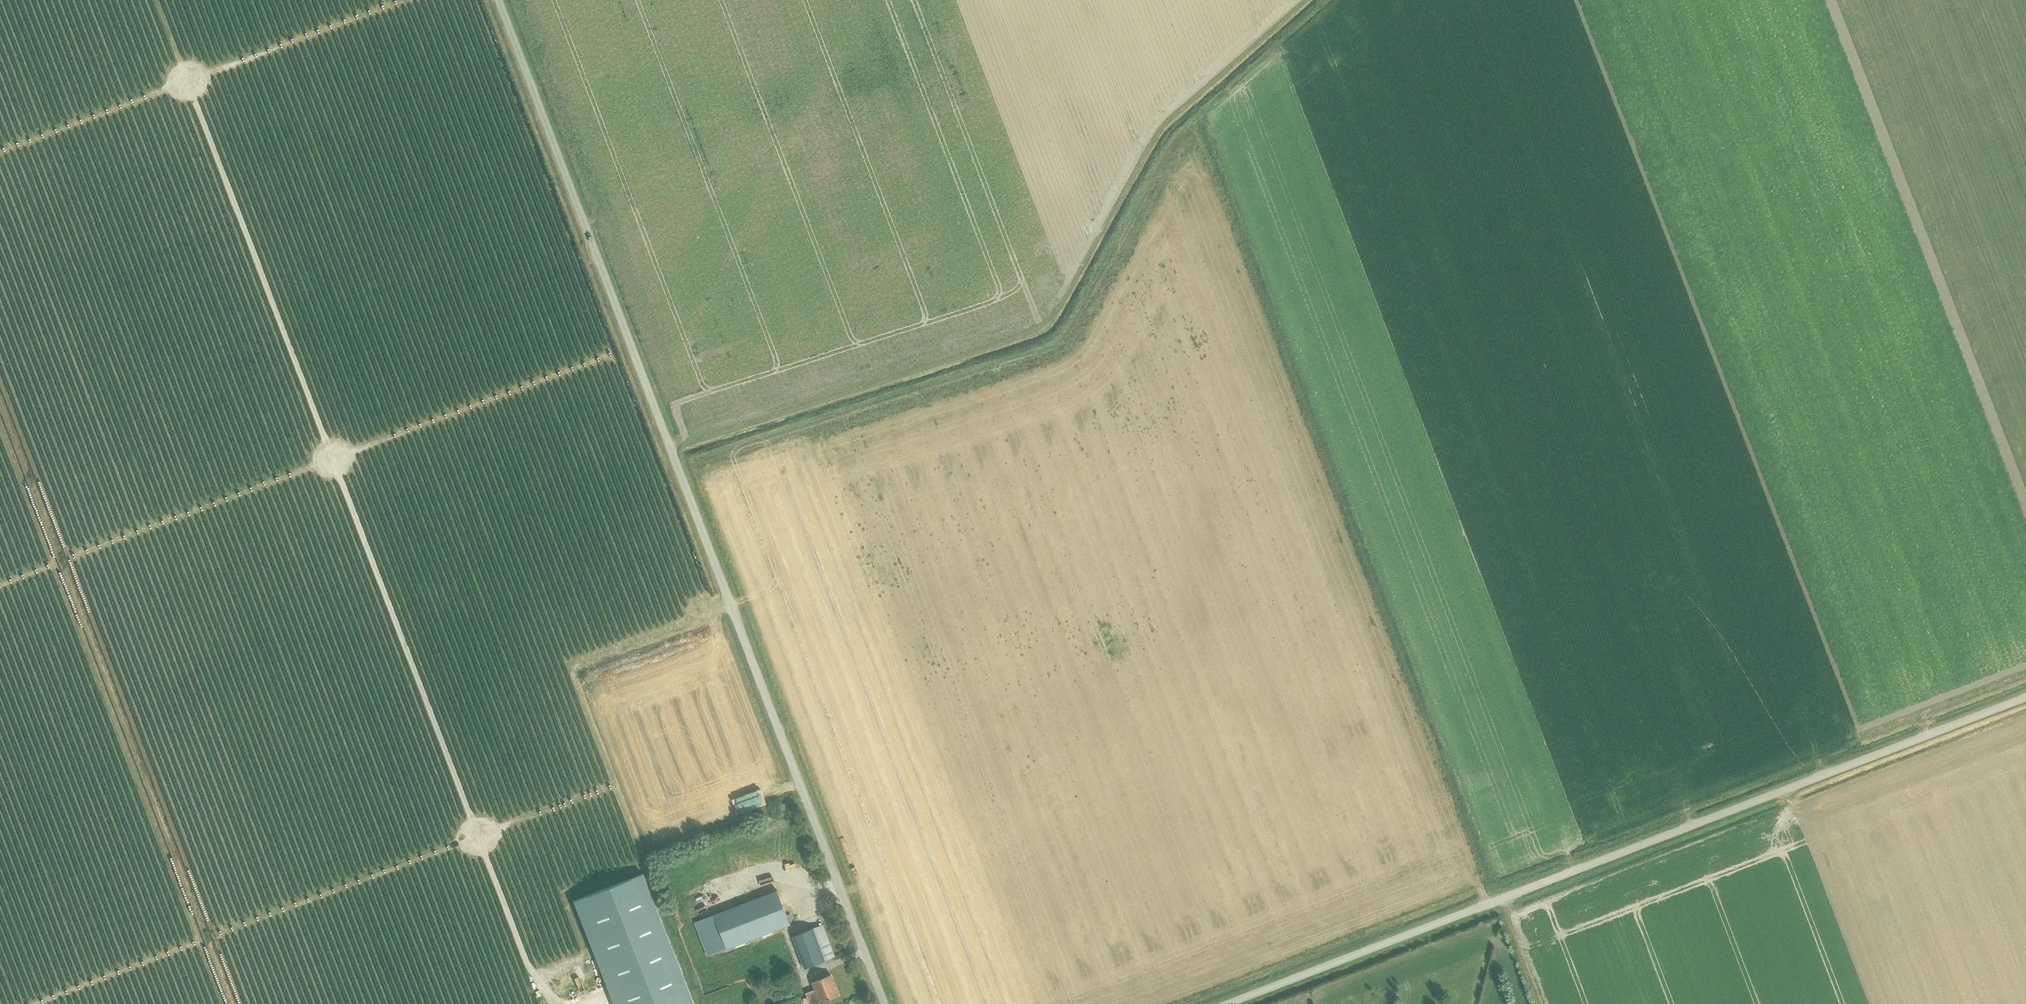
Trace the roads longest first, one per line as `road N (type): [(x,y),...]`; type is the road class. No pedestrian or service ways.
road 1 (unclassified): [(885,1003),(500,0)]
road 2 (unclassified): [(1227,1003),(2025,696)]

